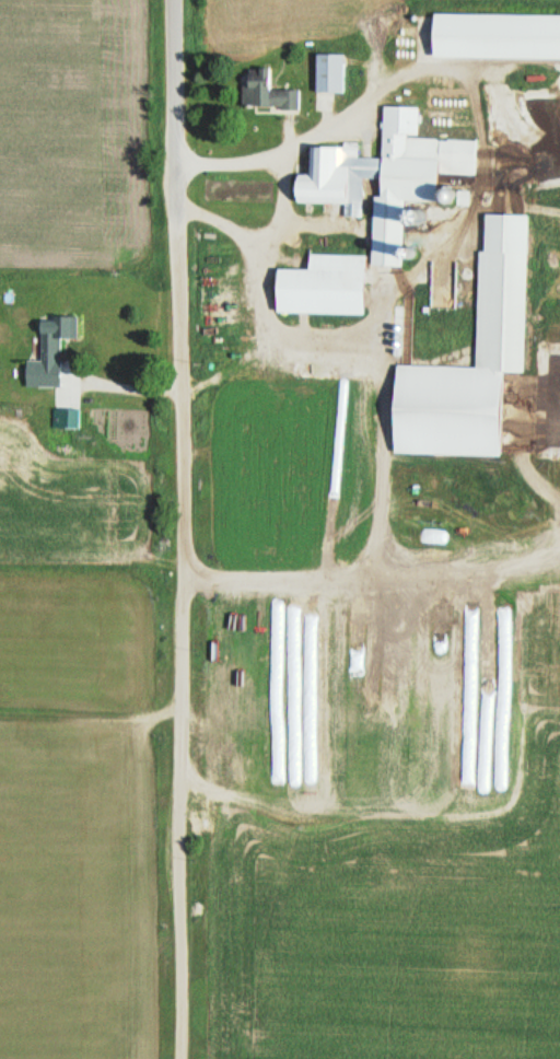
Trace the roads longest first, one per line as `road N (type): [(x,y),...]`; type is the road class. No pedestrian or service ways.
road 1 (residential): [(185,709),(177,209)]
road 2 (residential): [(183,1058),(185,709)]
road 3 (residential): [(177,209),(175,0)]

